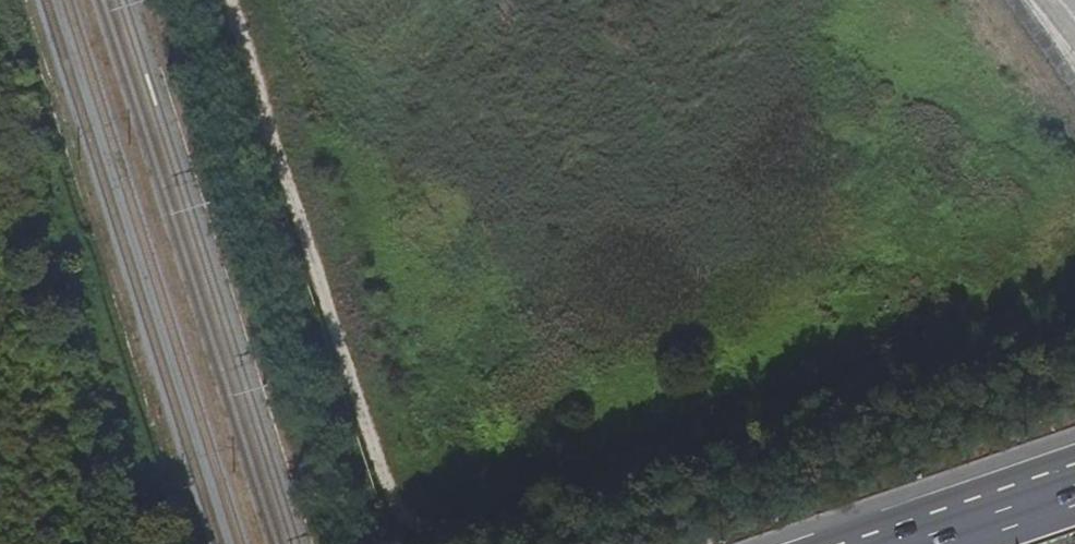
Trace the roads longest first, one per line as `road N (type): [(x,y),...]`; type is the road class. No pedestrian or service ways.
road 1 (motorway): [(1074,486),(904,543)]

